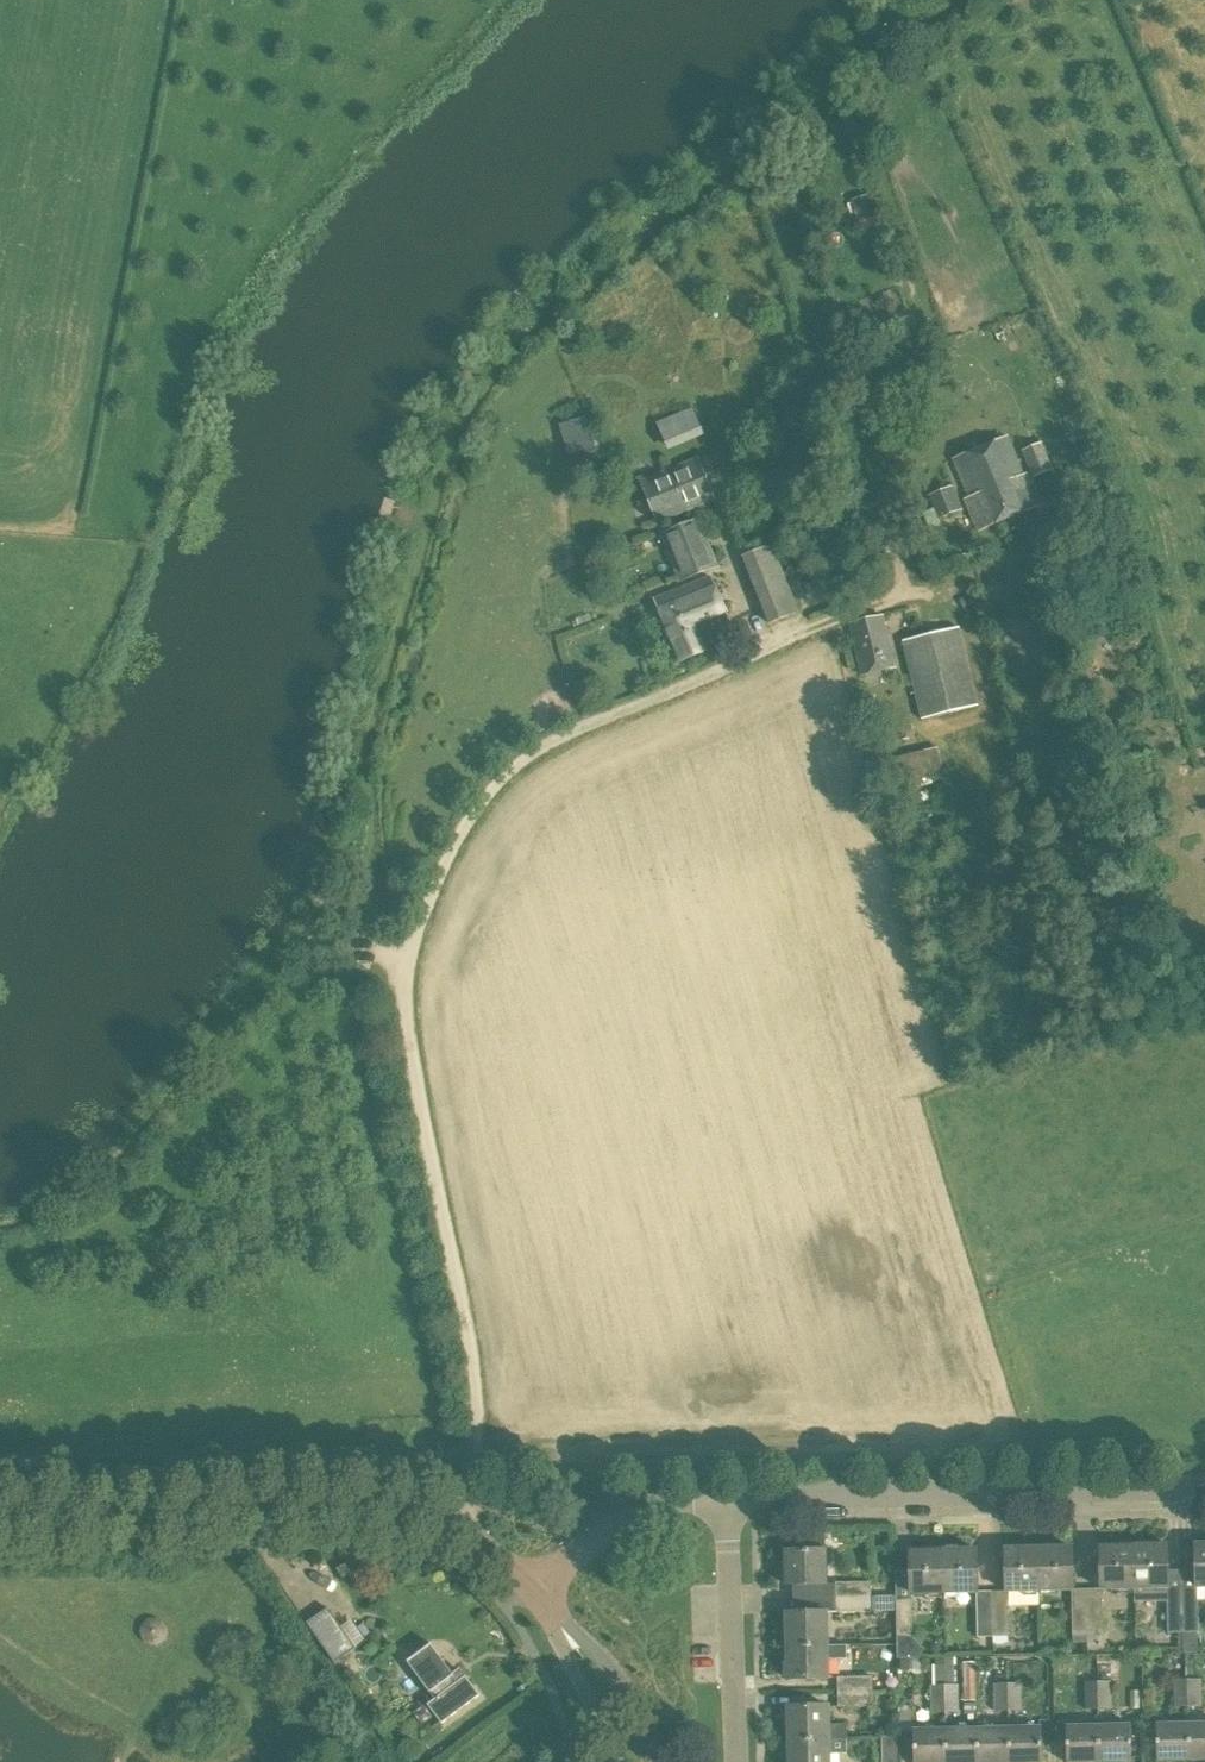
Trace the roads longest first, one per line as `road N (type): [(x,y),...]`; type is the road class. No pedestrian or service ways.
road 1 (track): [(898,597),(788,637),(512,765),(454,838),(402,968)]
road 2 (track): [(468,1536),(480,1424),(419,1107),(402,968)]
road 3 (tertiary): [(531,1589),(468,1536),(429,1518),(346,1509),(0,1518)]
road 4 (unclassified): [(725,1502),(1204,1489)]
road 5 (residential): [(738,1761),(725,1502)]
road 6 (unclassified): [(531,1589),(641,1508),(725,1502)]
road 7 (tertiary): [(652,1761),(616,1680),(581,1634),(557,1621)]
road 8 (tertiary): [(557,1621),(560,1644),(620,1761)]

